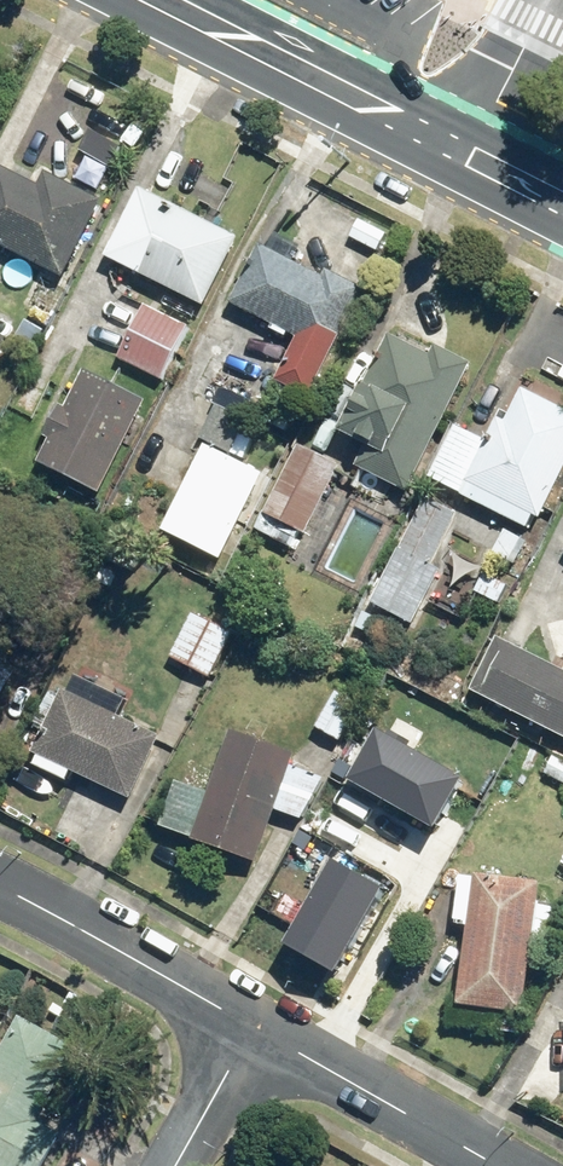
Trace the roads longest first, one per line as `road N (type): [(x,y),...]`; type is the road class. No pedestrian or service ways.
road 1 (secondary): [(172,0),(458,145)]
road 2 (residential): [(253,1025),(0,885)]
road 3 (residential): [(499,1165),(253,1025)]
road 4 (tertiary): [(458,145),(543,0)]
road 5 (residential): [(253,1025),(174,1165)]

